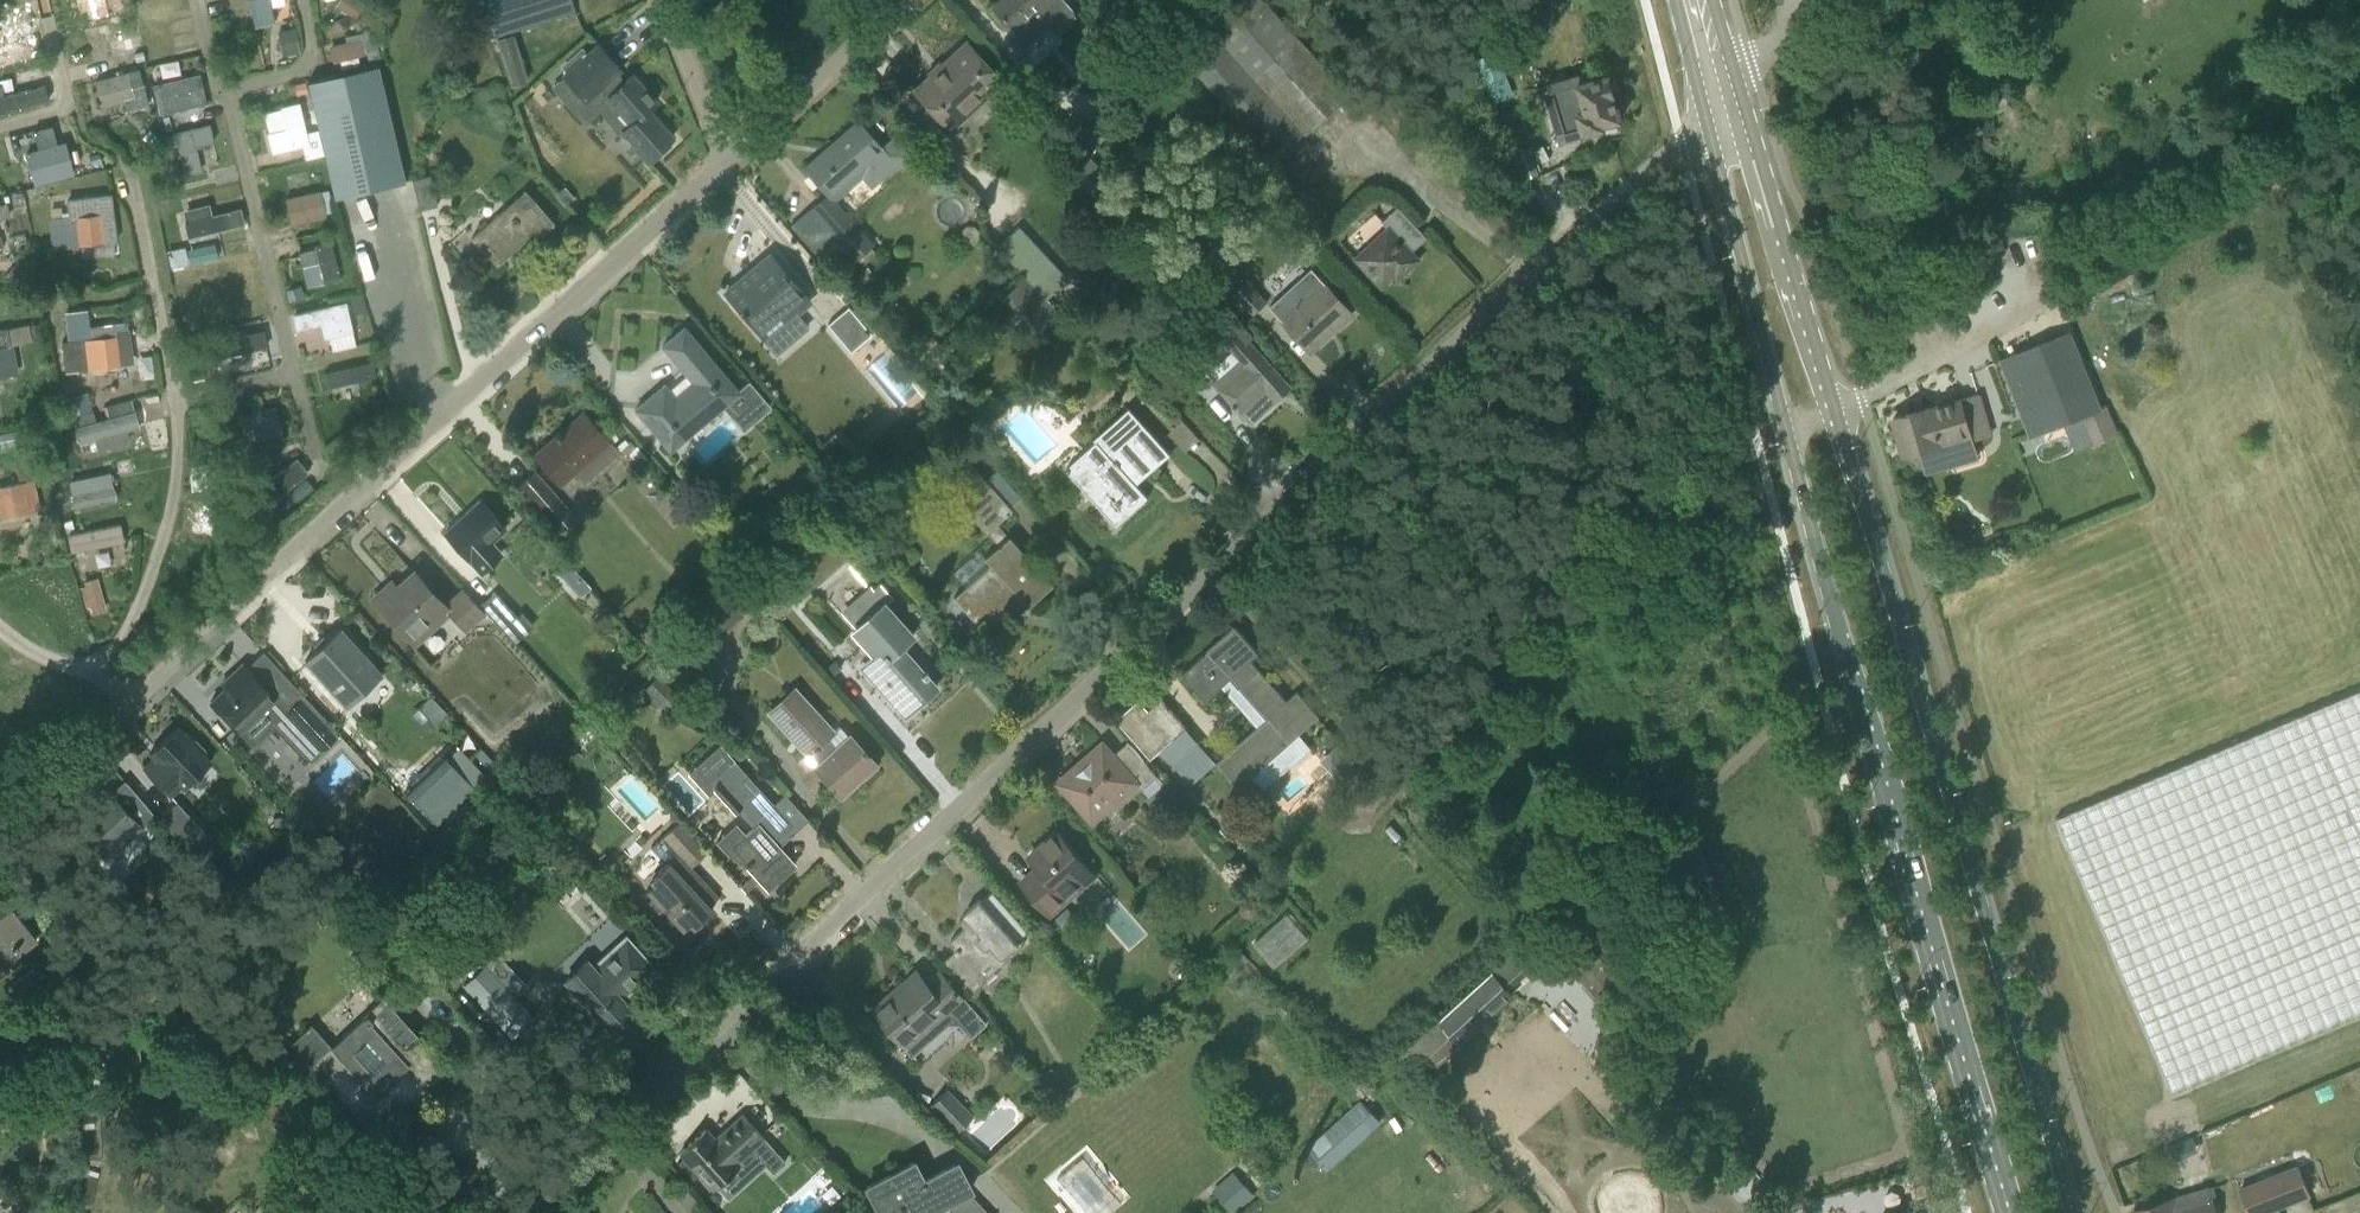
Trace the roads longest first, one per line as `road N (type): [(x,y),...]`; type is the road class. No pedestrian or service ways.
road 1 (residential): [(512,1212),(1723,102)]
road 2 (residential): [(725,164),(0,826)]
road 3 (primary): [(2072,1212),(1835,406)]
road 4 (primary): [(1786,426),(2008,1212)]
road 5 (track): [(1860,397),(2001,338),(2359,126)]
road 6 (primary): [(1723,102),(1721,177),(1786,426)]
road 7 (primary): [(1835,406),(1763,164),(1723,102)]
road 8 (residential): [(903,0),(725,164)]
road 9 (unclassified): [(725,164),(666,0)]
road 10 (unclassified): [(1723,102),(1752,62),(1822,0)]

